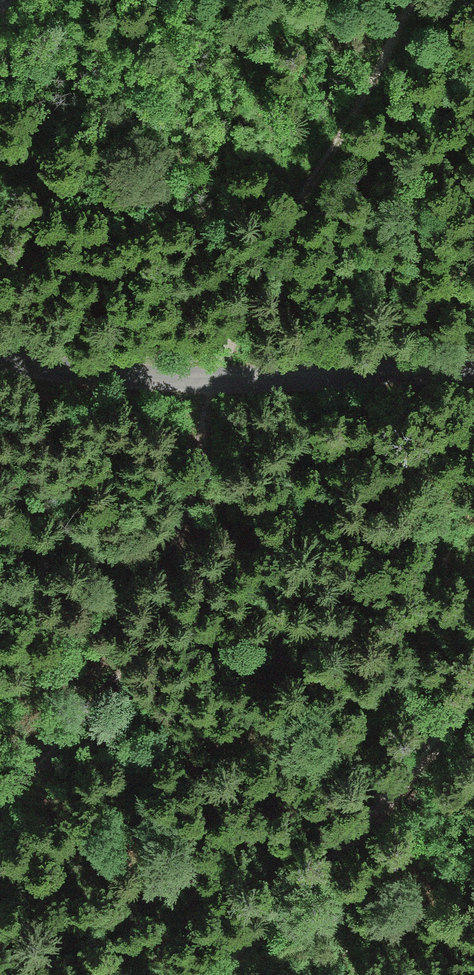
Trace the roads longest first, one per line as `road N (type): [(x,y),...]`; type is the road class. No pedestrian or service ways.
road 1 (track): [(0,815),(134,661),(155,622),(218,382),(246,315),(418,0)]
road 2 (tertiary): [(473,370),(218,382),(0,361)]
road 3 (track): [(235,974),(473,701)]

